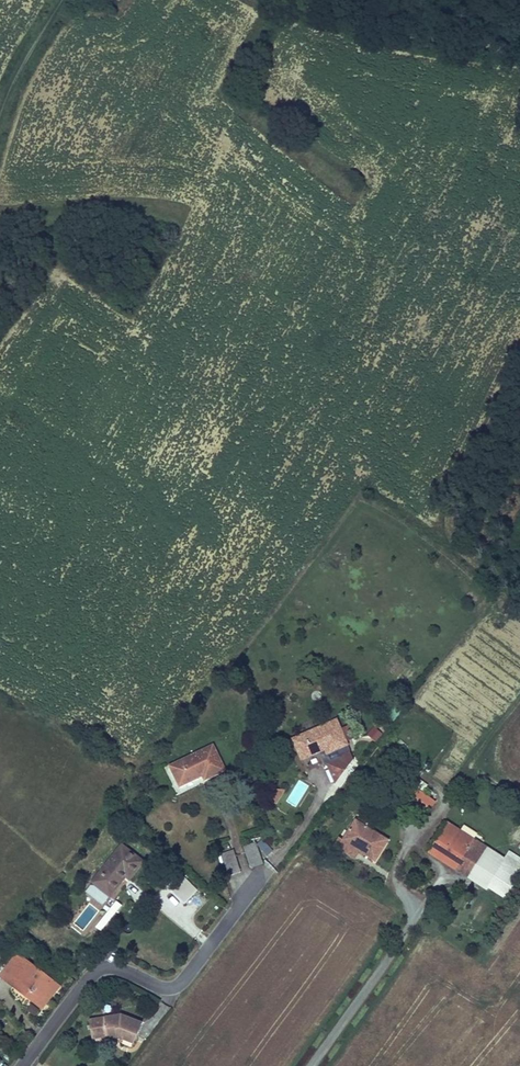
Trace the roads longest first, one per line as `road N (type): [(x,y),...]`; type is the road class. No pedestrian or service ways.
road 1 (residential): [(259,875),(168,984),(97,964),(21,1065)]
road 2 (unclassified): [(442,880),(309,1065)]
road 3 (track): [(310,0),(467,32),(519,54)]

